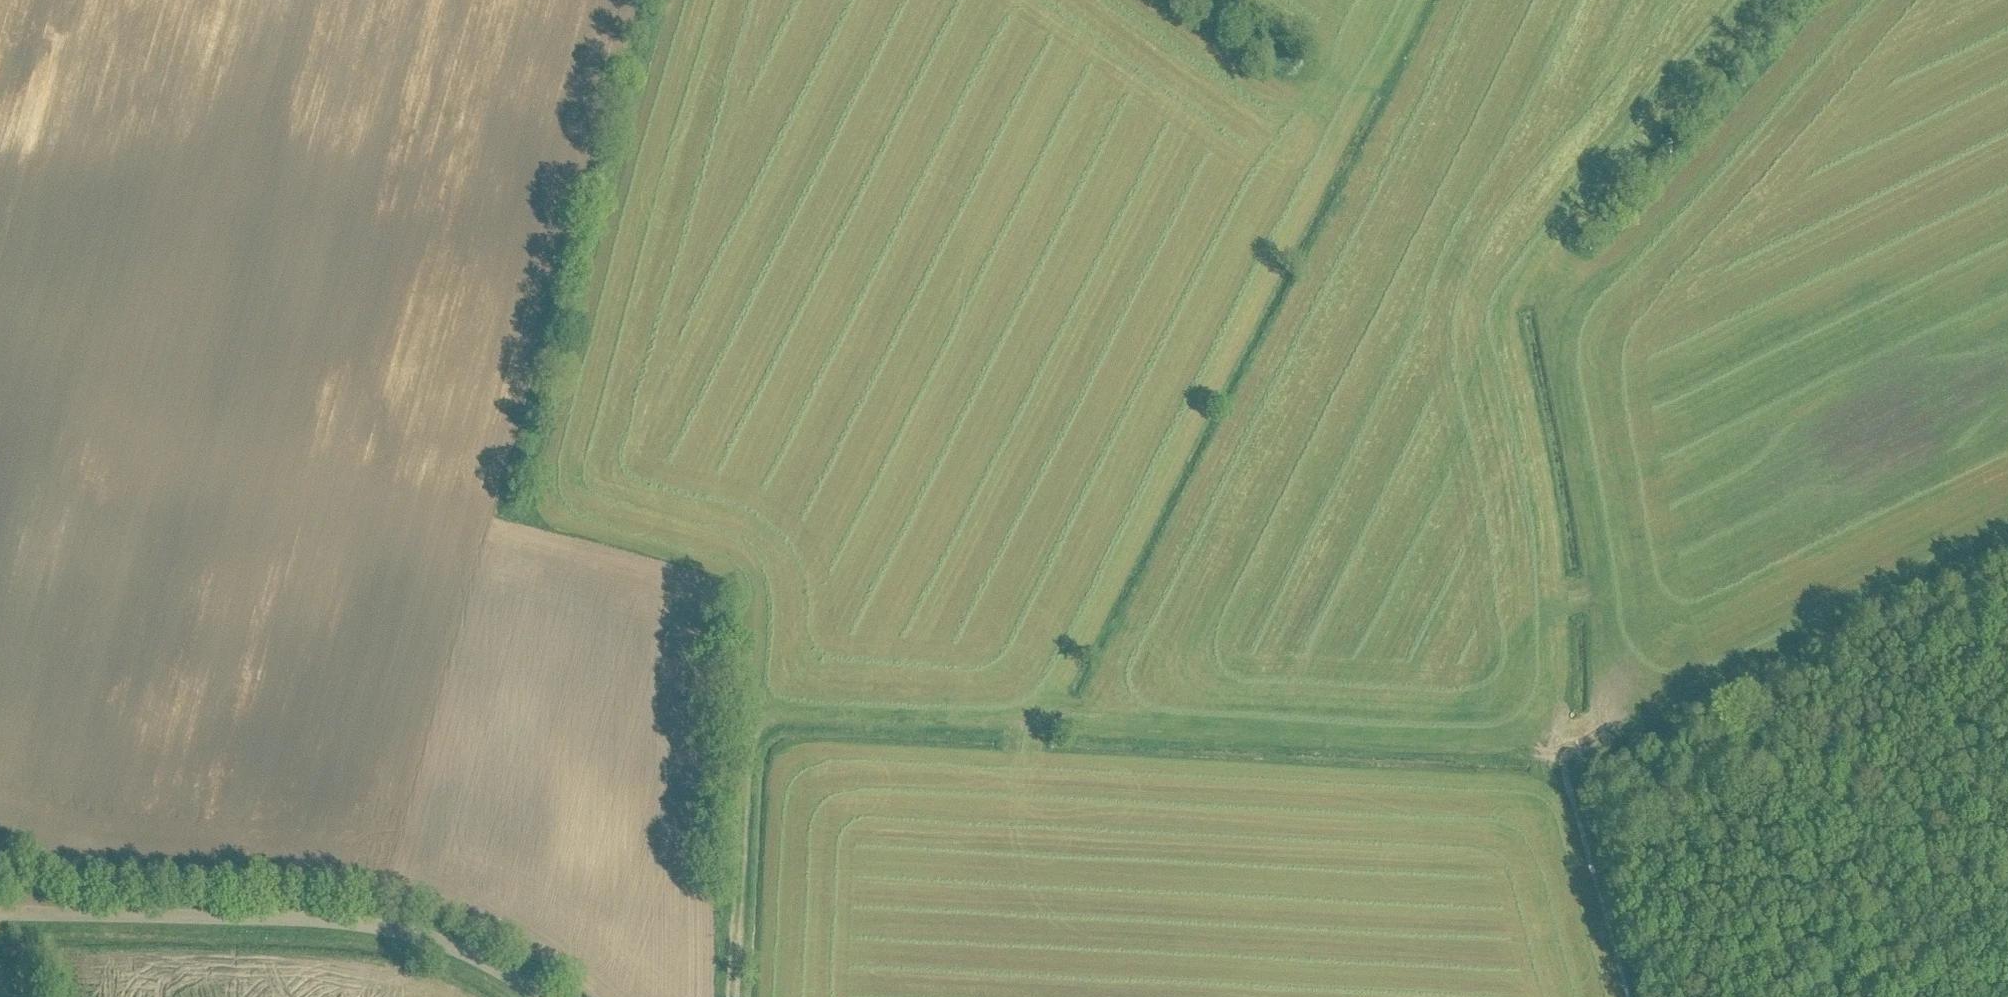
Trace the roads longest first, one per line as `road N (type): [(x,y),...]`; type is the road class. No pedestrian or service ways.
road 1 (track): [(1552,616),(1559,752),(1055,723),(776,717),(744,754),(730,996)]
road 2 (unclassified): [(542,996),(443,945),(360,925),(0,914)]
road 3 (track): [(1559,752),(1630,996)]

